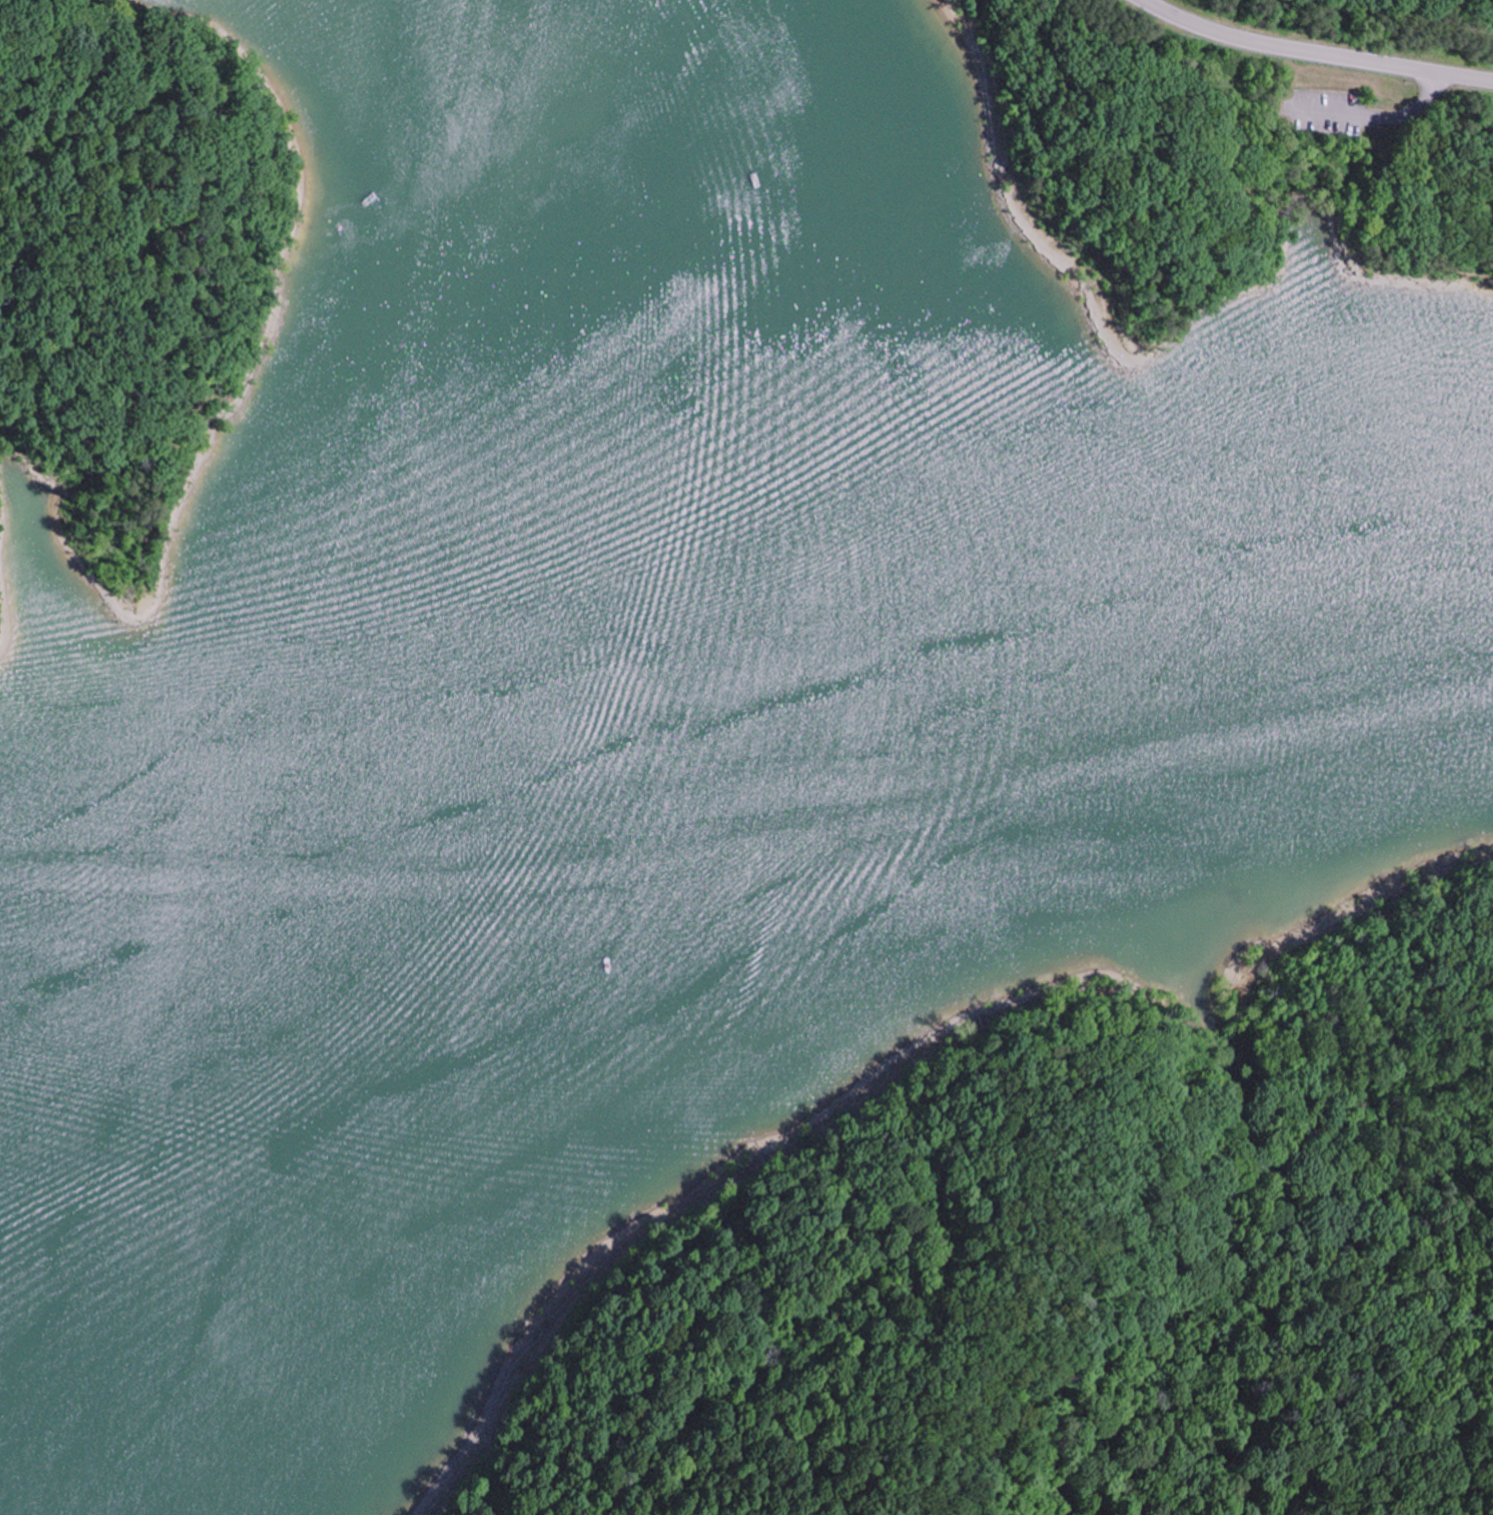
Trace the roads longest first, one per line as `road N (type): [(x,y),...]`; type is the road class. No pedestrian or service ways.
road 1 (secondary): [(1492,81),(1253,41),(1147,0)]

